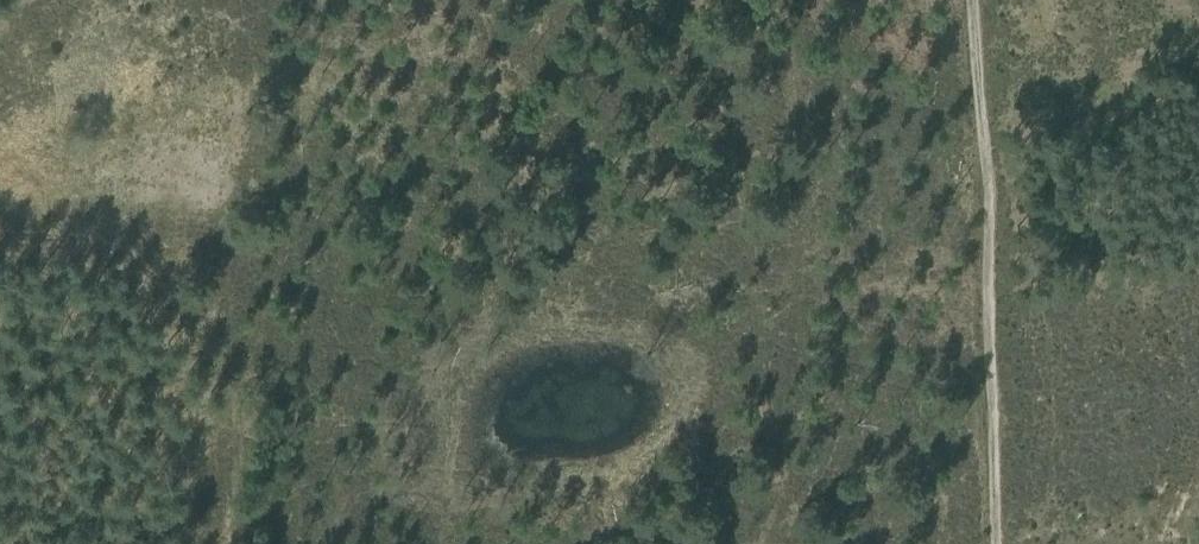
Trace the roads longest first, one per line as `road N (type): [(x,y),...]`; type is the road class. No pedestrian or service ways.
road 1 (track): [(992,543),(969,0)]

